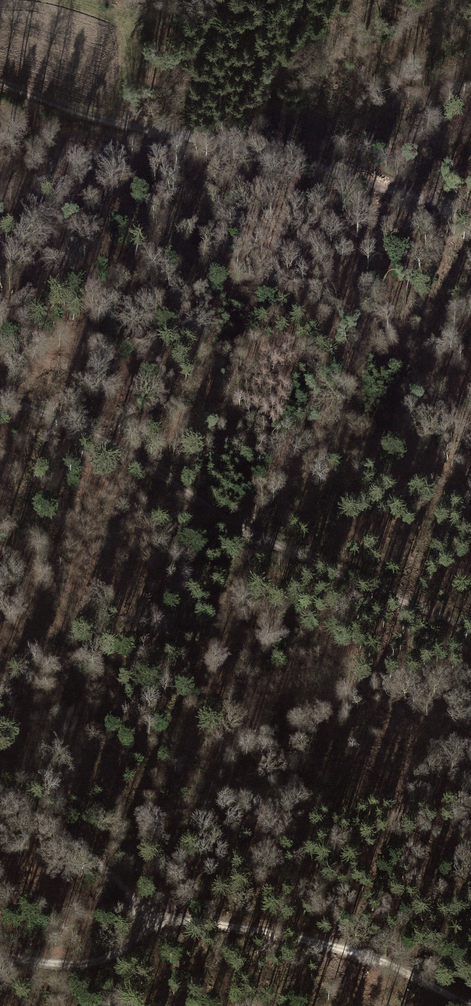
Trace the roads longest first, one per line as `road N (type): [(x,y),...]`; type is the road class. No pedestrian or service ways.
road 1 (track): [(0,394),(145,465),(295,555),(470,631)]
road 2 (track): [(0,82),(114,123),(232,144),(470,218)]
road 3 (track): [(147,924),(210,923),(321,944),(382,960),(470,1005)]
road 4 (track): [(0,791),(104,870),(147,924)]
road 5 (track): [(0,956),(85,965),(131,943),(147,924)]

